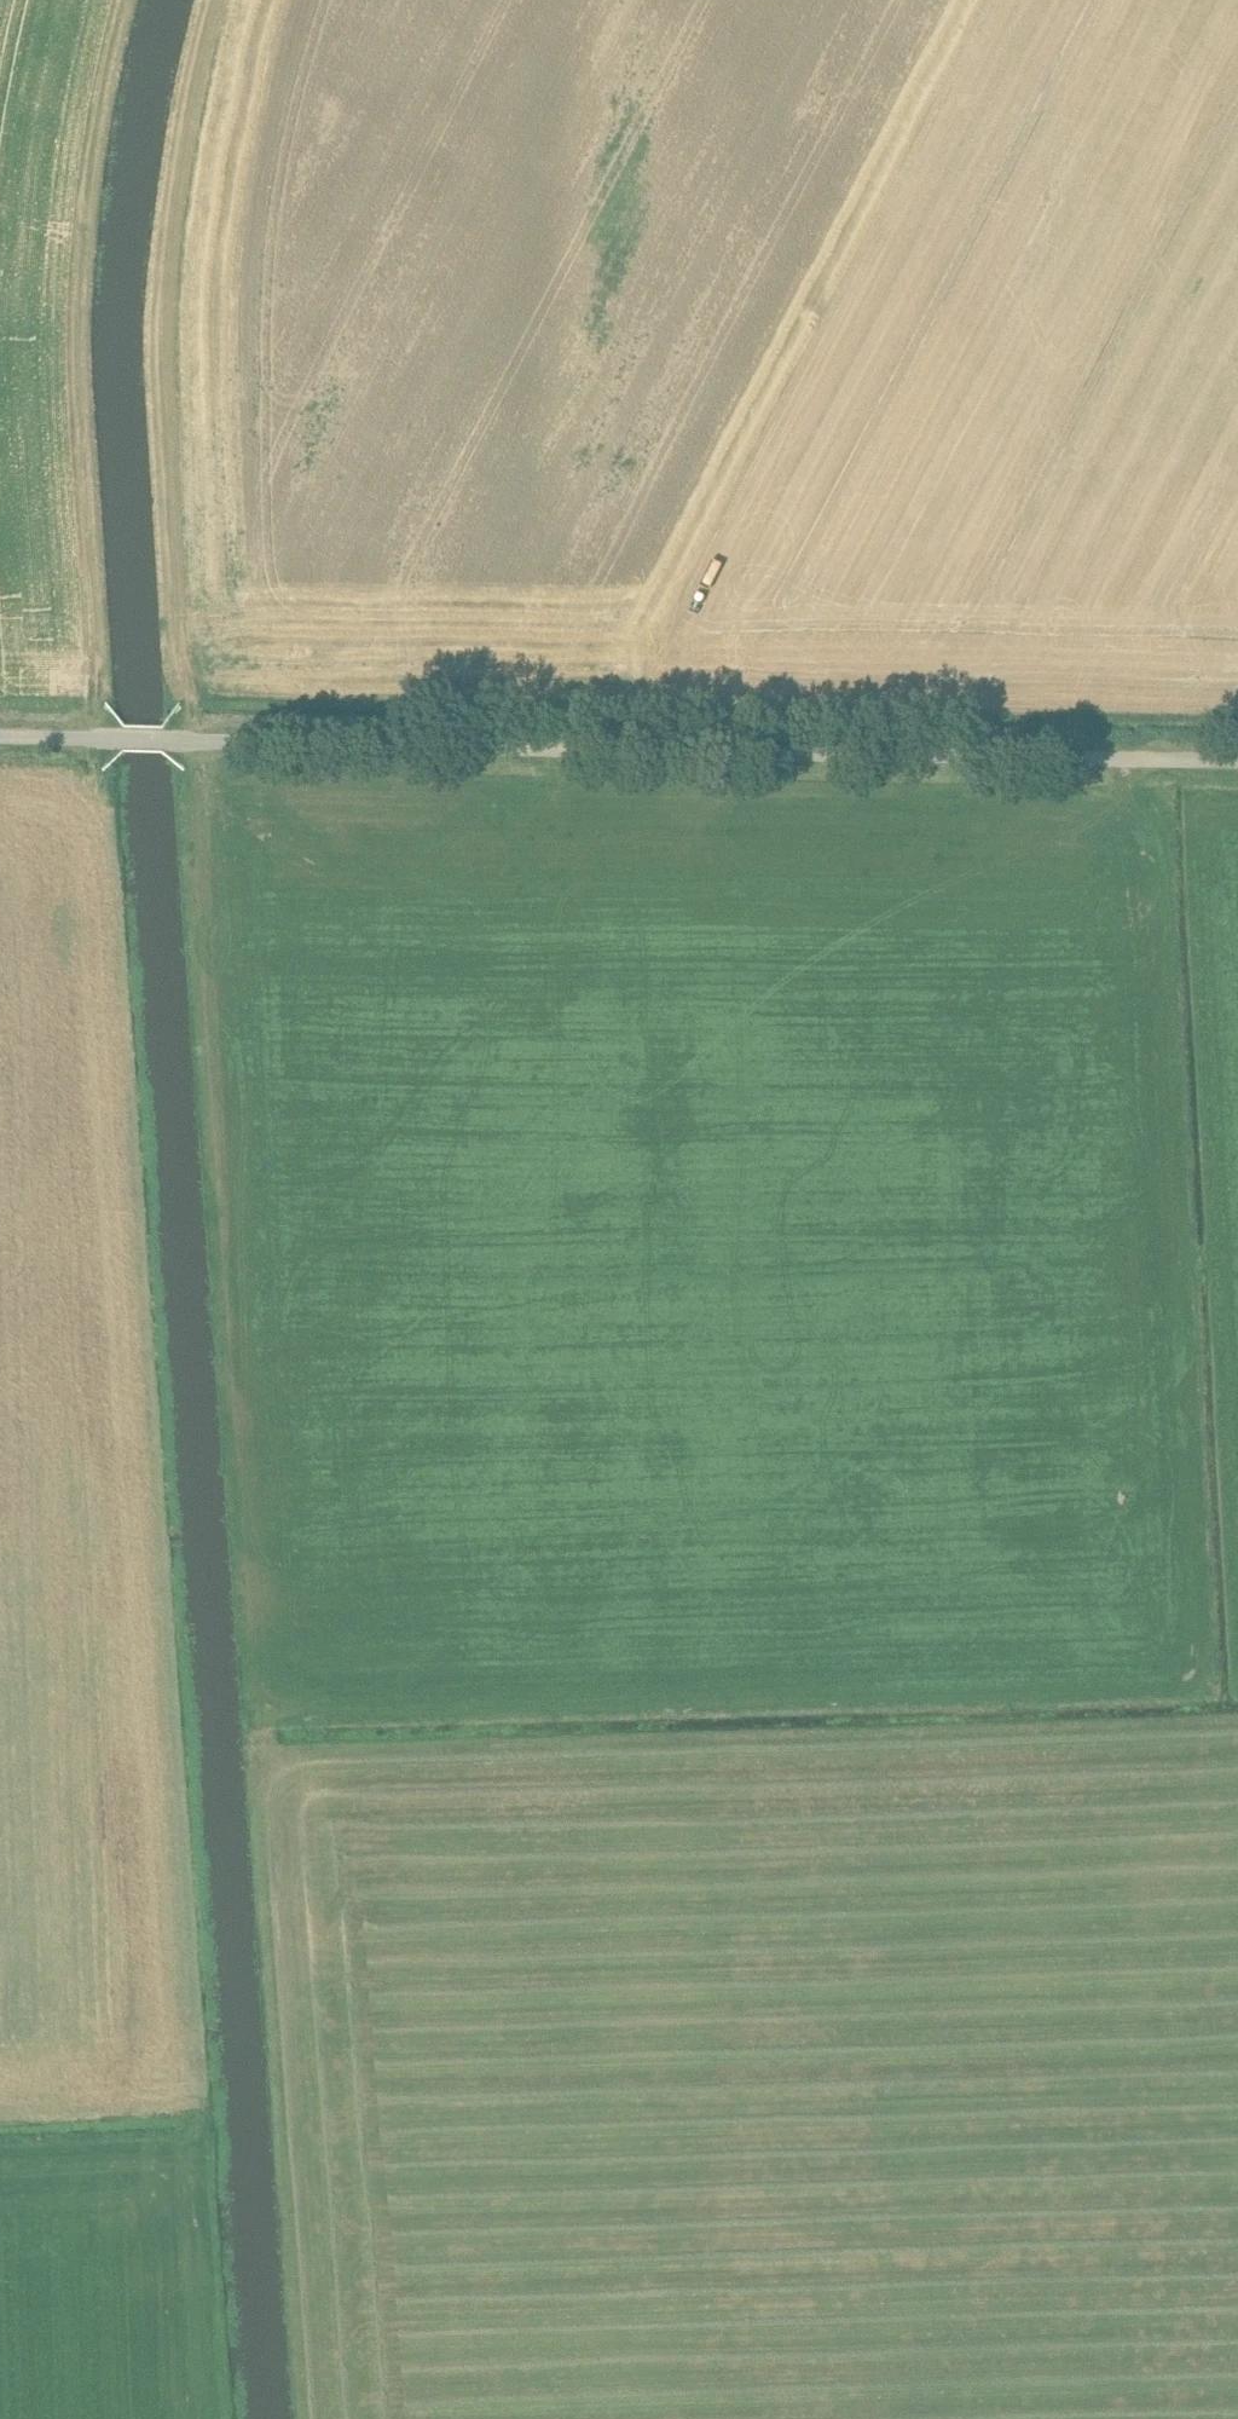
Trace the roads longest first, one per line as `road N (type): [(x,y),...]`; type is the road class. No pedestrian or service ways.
road 1 (unclassified): [(1237,760),(180,739)]

